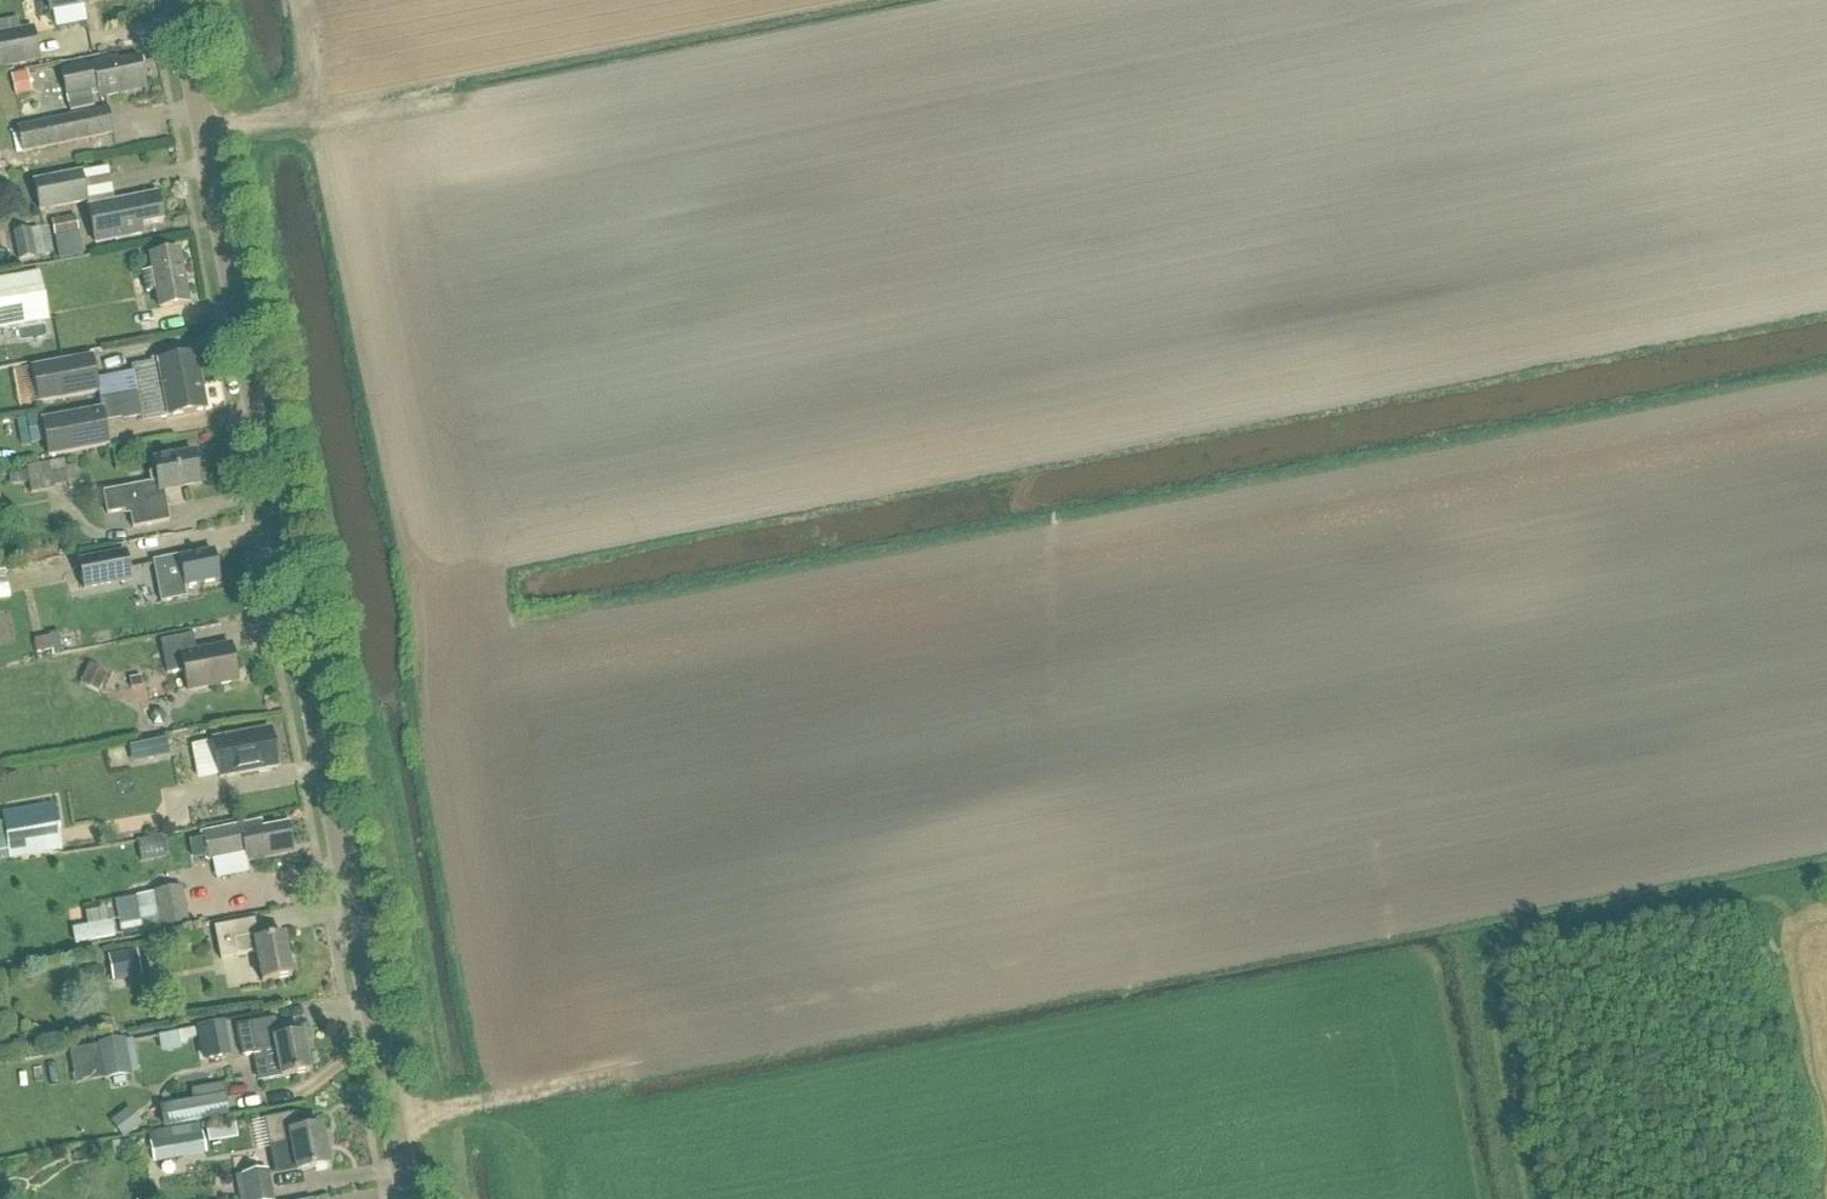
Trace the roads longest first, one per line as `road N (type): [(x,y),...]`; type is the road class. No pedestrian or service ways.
road 1 (unclassified): [(409,1198),(178,0)]

